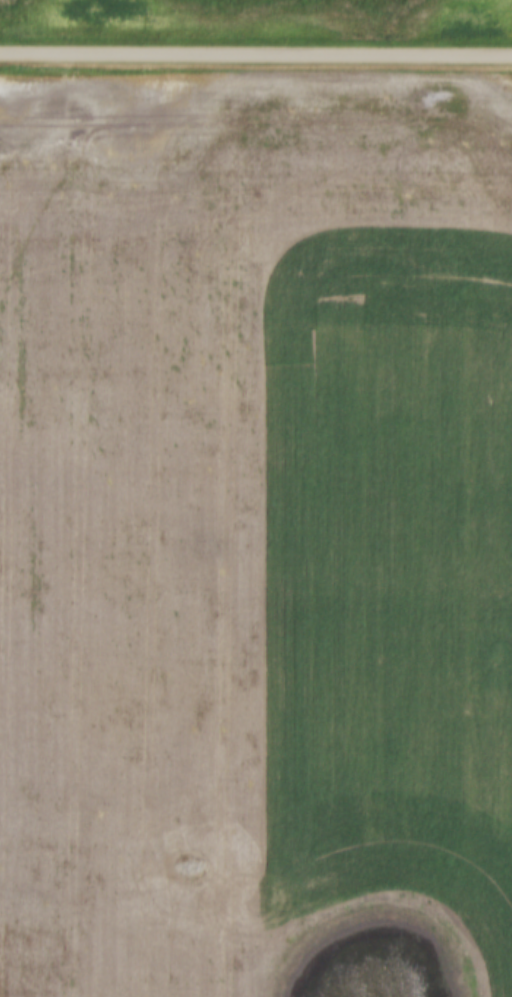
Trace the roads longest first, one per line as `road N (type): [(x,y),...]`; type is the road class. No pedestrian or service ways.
road 1 (tertiary): [(511,55),(0,51)]

